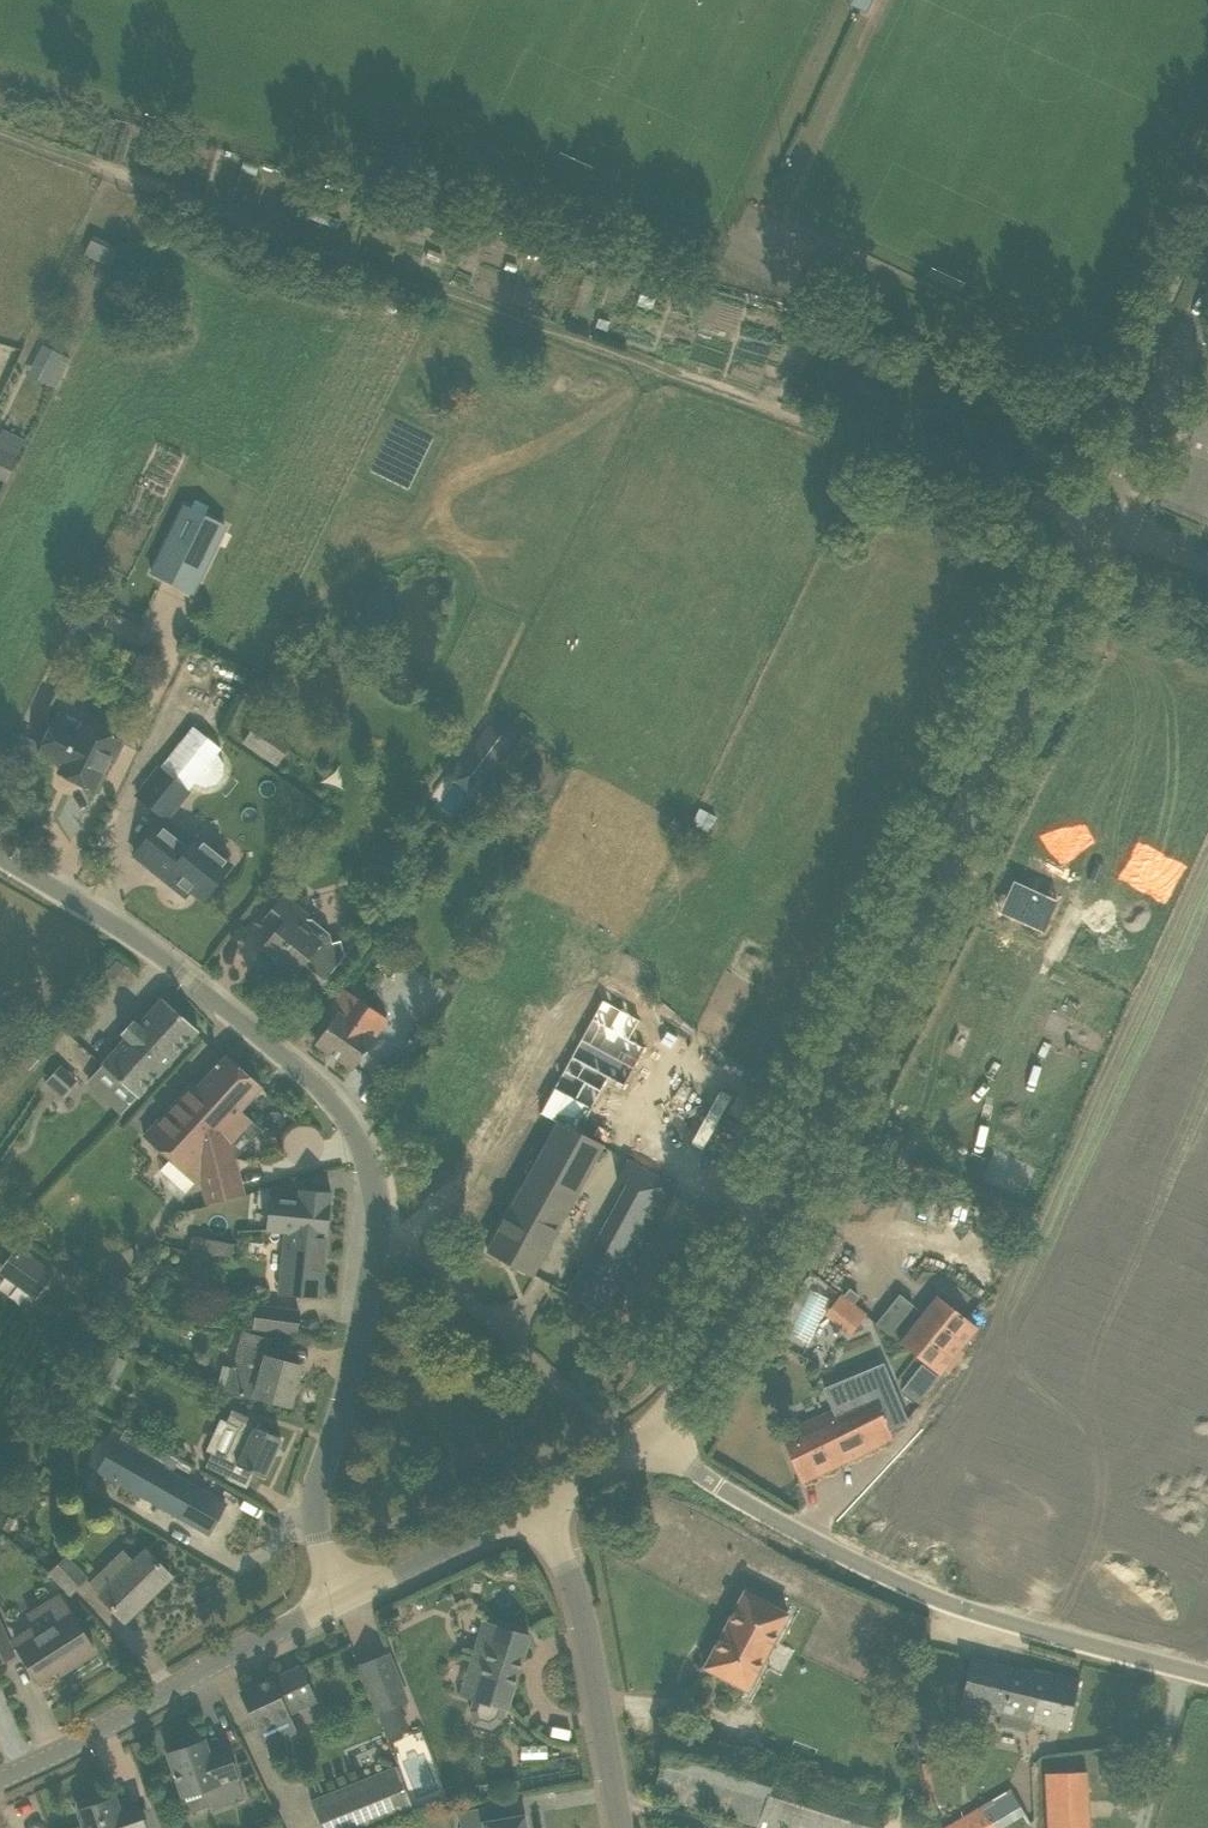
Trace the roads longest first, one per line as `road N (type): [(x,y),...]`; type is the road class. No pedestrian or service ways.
road 1 (track): [(1106,515),(383,276),(0,136)]
road 2 (tertiary): [(651,1412),(724,1316),(769,1207),(1106,515)]
road 3 (tertiary): [(328,1607),(310,1479),(313,1431),(372,1254),(365,1153),(341,1109),(226,1005),(135,936),(0,856)]
road 4 (unclassified): [(1207,1678),(863,1576),(705,1476),(651,1412)]
road 5 (tertiary): [(0,1777),(328,1607)]
road 6 (unclassified): [(612,1827),(576,1616),(535,1499)]
road 7 (tertiary): [(1106,515),(1207,291)]
road 8 (tertiary): [(328,1607),(535,1499)]
road 9 (tertiary): [(535,1499),(651,1412)]

